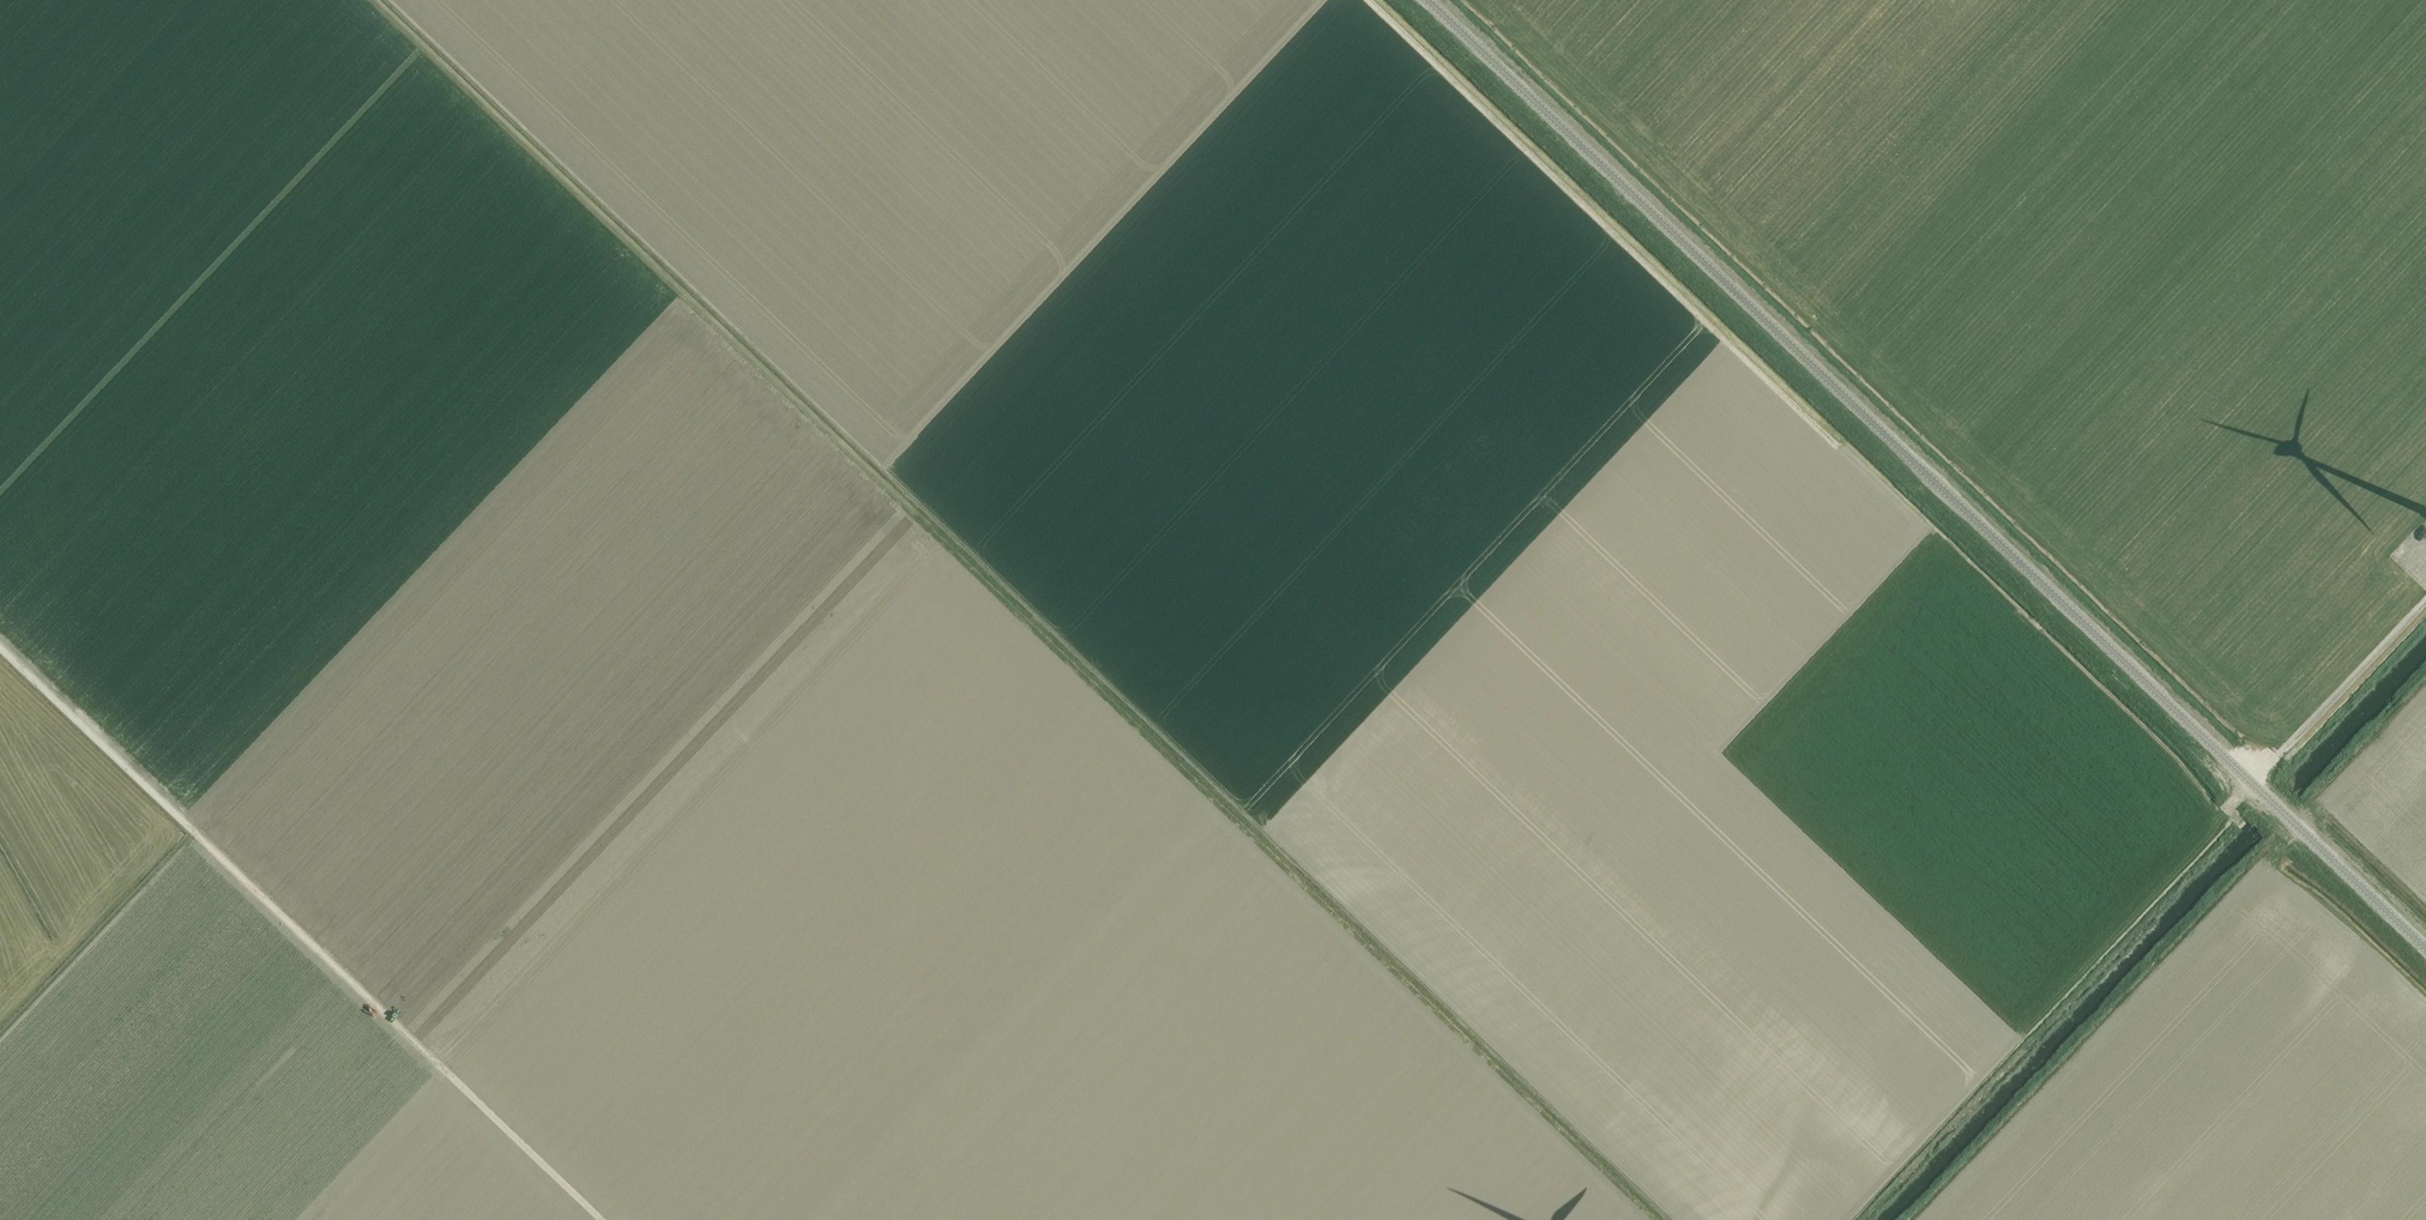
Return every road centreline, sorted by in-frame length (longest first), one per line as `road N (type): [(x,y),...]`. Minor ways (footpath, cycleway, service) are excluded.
road 1 (unclassified): [(2425,948),(1436,0)]
road 2 (track): [(1366,0),(1837,445)]

